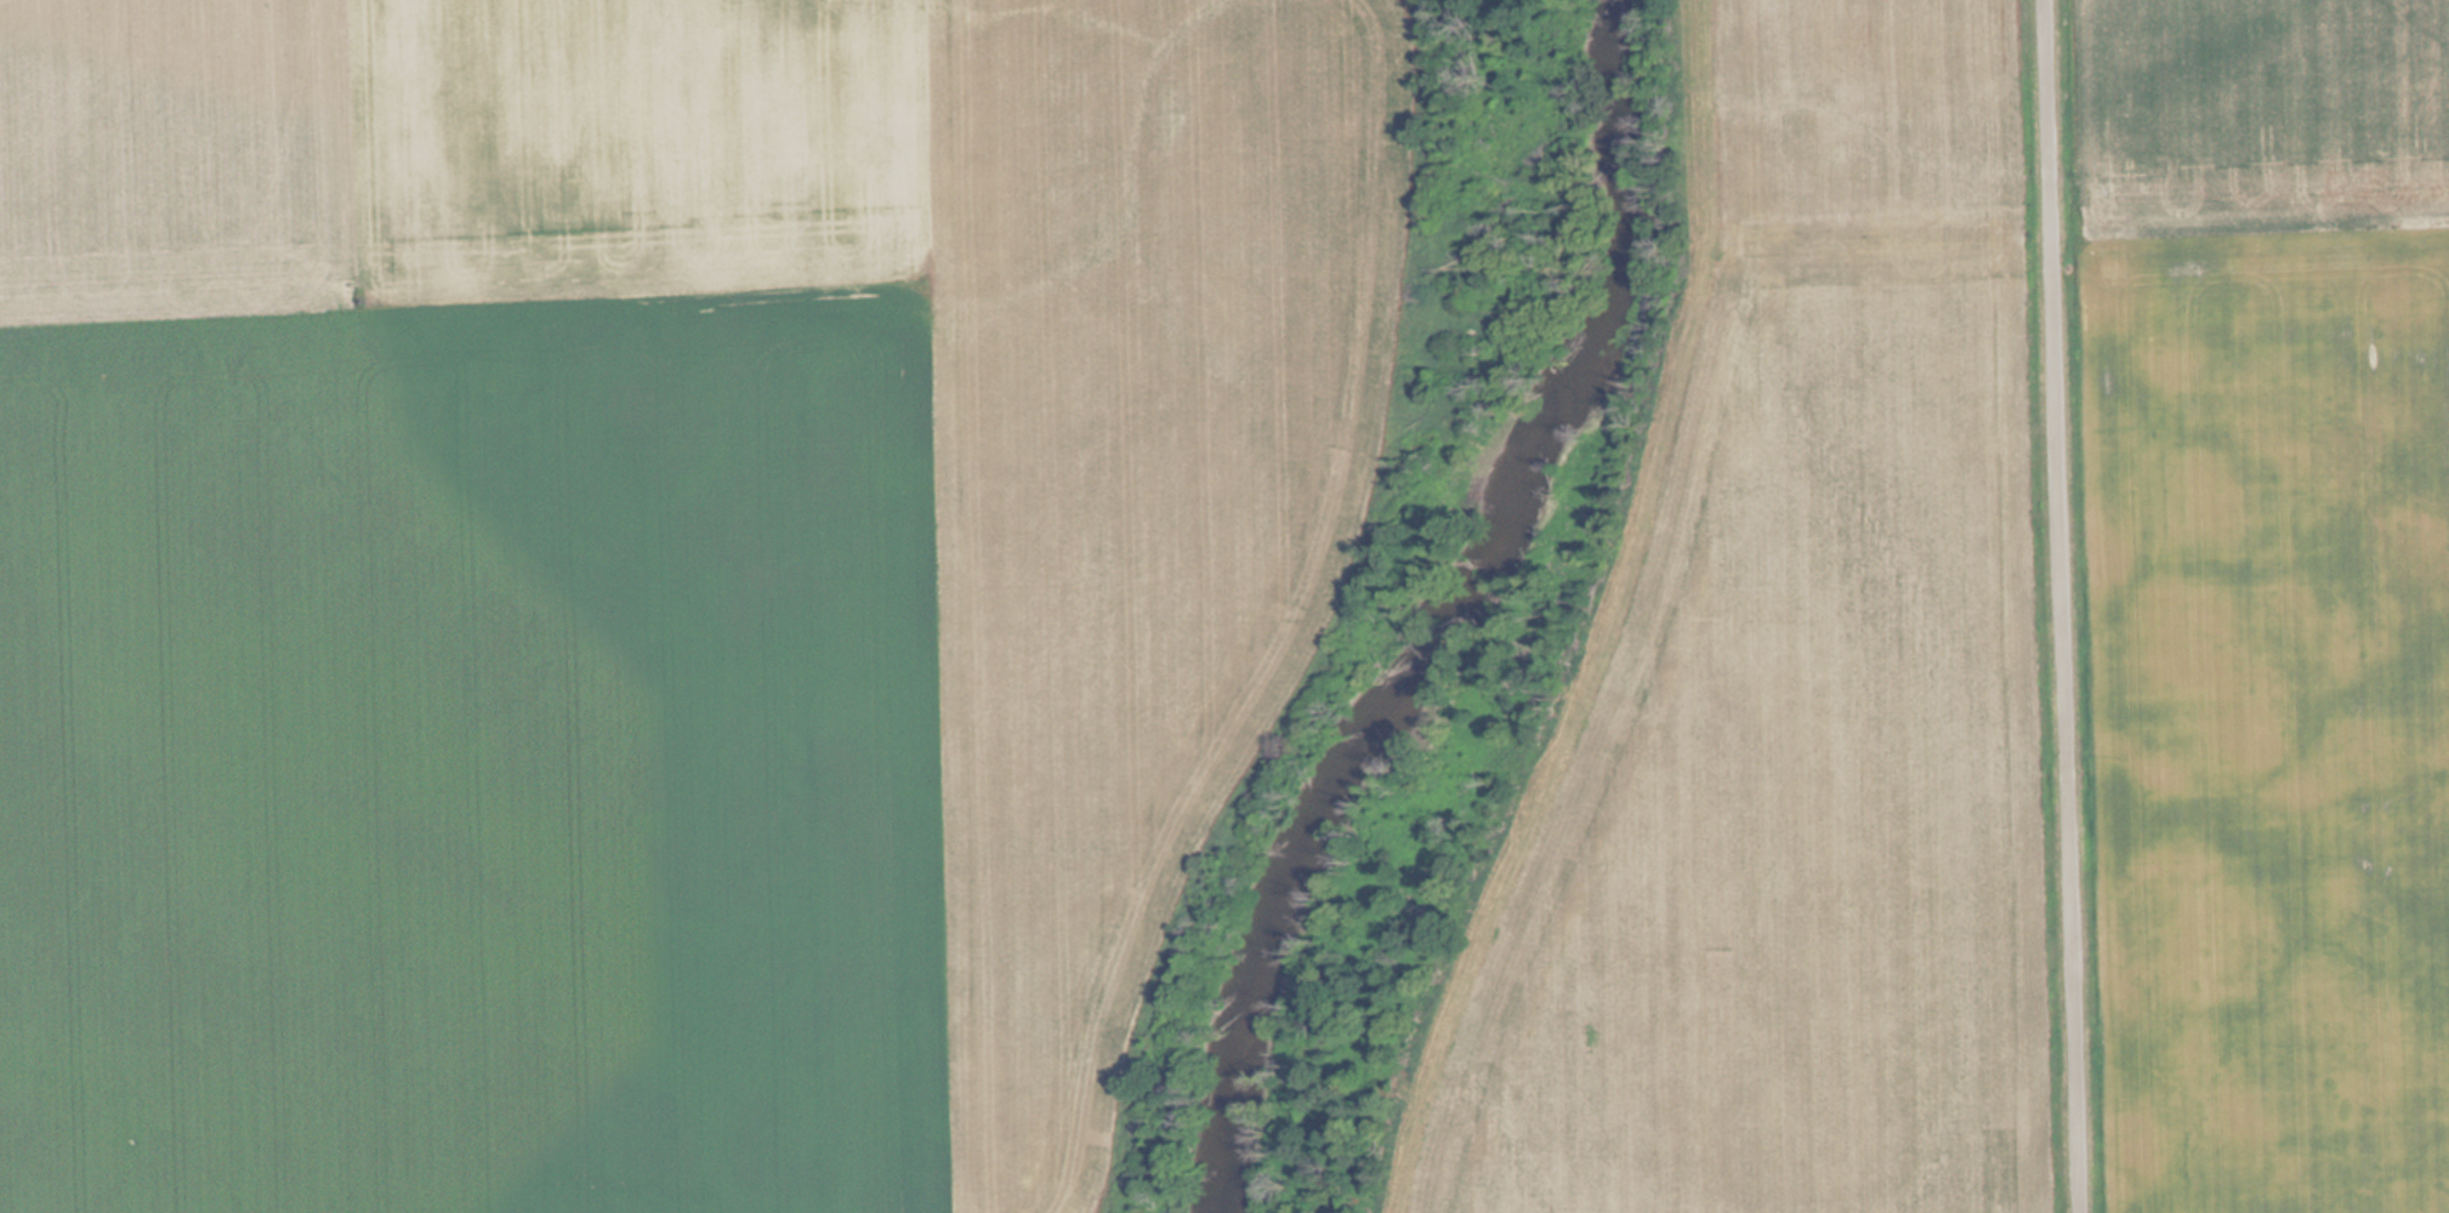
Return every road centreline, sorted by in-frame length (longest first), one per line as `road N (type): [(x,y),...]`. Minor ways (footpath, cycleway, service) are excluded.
road 1 (residential): [(2093,1212),(2062,0)]

